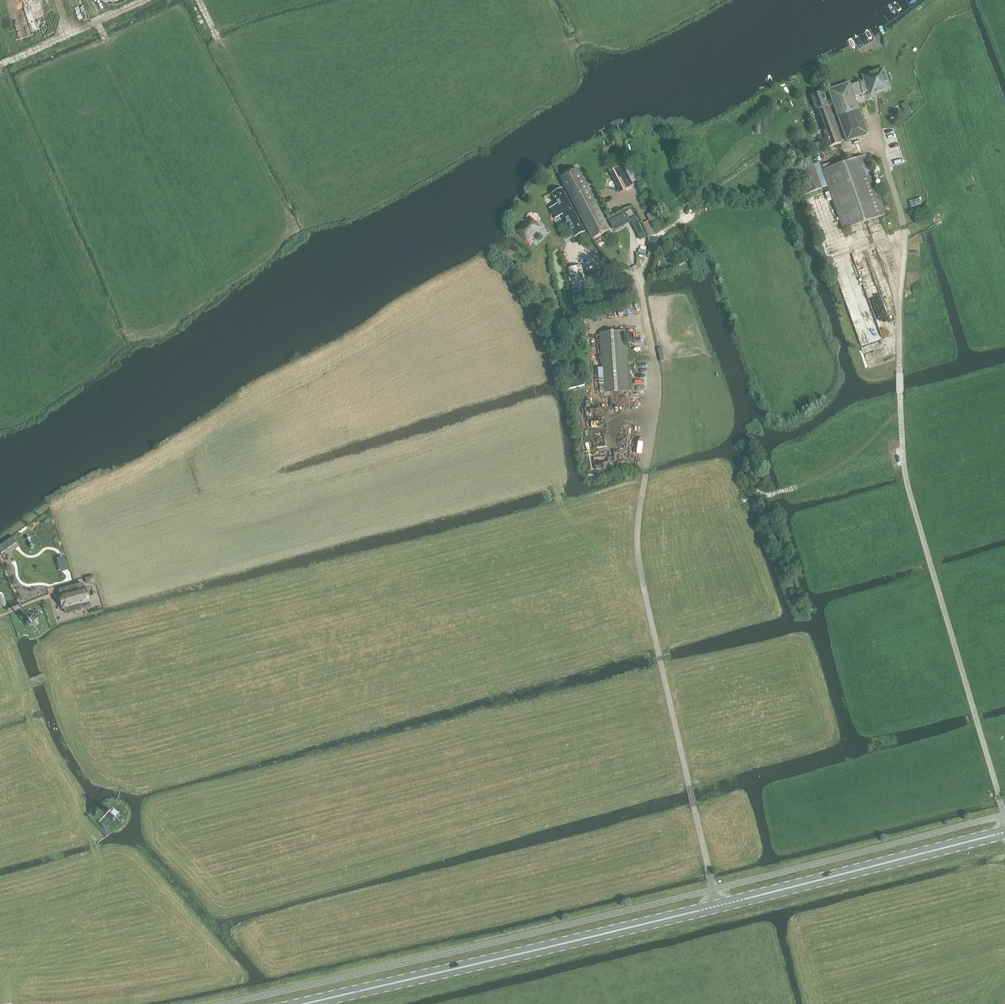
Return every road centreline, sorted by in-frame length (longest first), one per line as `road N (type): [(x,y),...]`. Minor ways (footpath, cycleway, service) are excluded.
road 1 (secondary): [(718,906),(304,1003)]
road 2 (secondary): [(718,906),(1004,832)]
road 3 (track): [(0,618),(97,853)]
road 4 (track): [(902,407),(839,463),(765,496)]
road 5 (track): [(906,235),(944,220),(1004,146)]
road 6 (track): [(642,503),(739,505),(765,496)]

